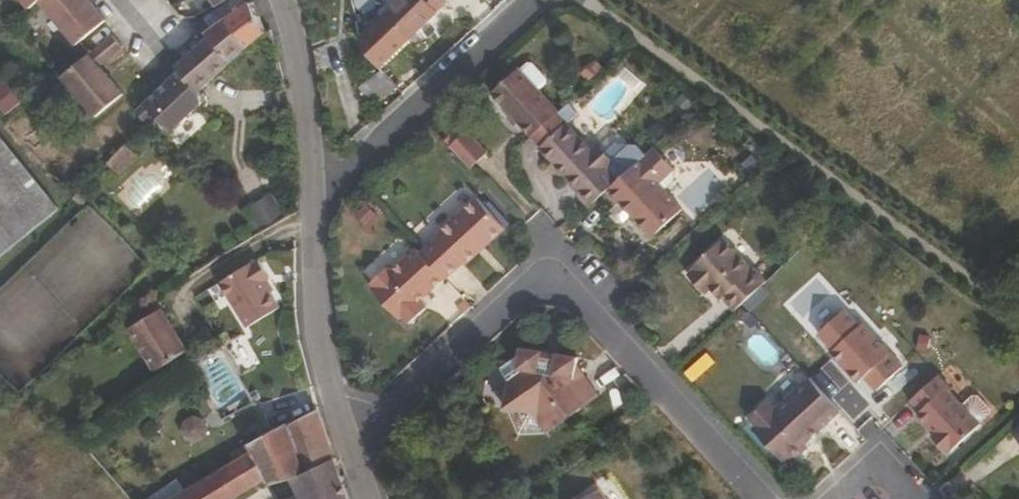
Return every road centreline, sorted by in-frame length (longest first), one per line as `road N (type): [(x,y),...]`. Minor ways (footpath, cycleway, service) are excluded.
road 1 (residential): [(350,436),(530,288),(558,284),(770,498)]
road 2 (residential): [(541,0),(344,175),(313,190)]
road 3 (unclassified): [(313,190),(321,342),(350,436)]
road 4 (unclassified): [(283,0),(303,78),(313,190)]

